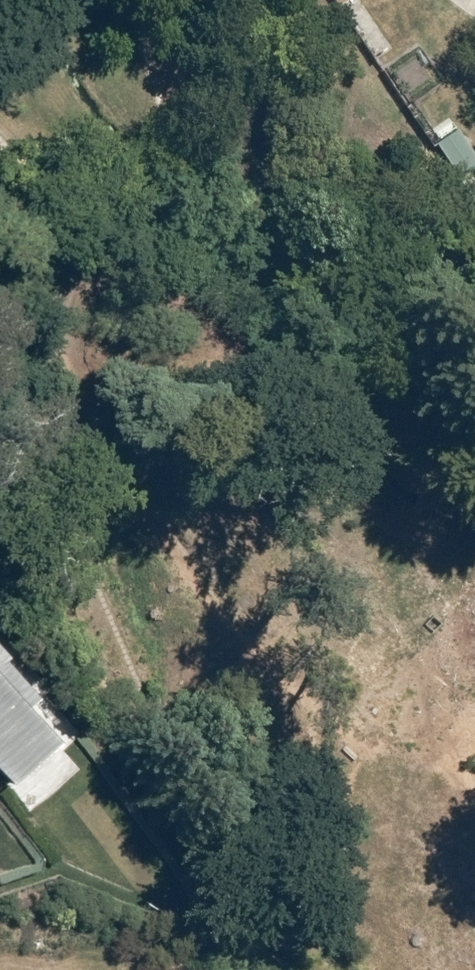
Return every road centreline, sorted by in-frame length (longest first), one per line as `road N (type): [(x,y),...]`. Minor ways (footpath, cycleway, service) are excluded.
road 1 (track): [(228,891),(79,624),(46,547),(46,402),(34,283),(0,208)]
road 2 (track): [(153,0),(250,184),(442,400),(474,606)]
road 3 (track): [(474,738),(374,714),(179,529),(100,344),(78,310),(34,283)]

